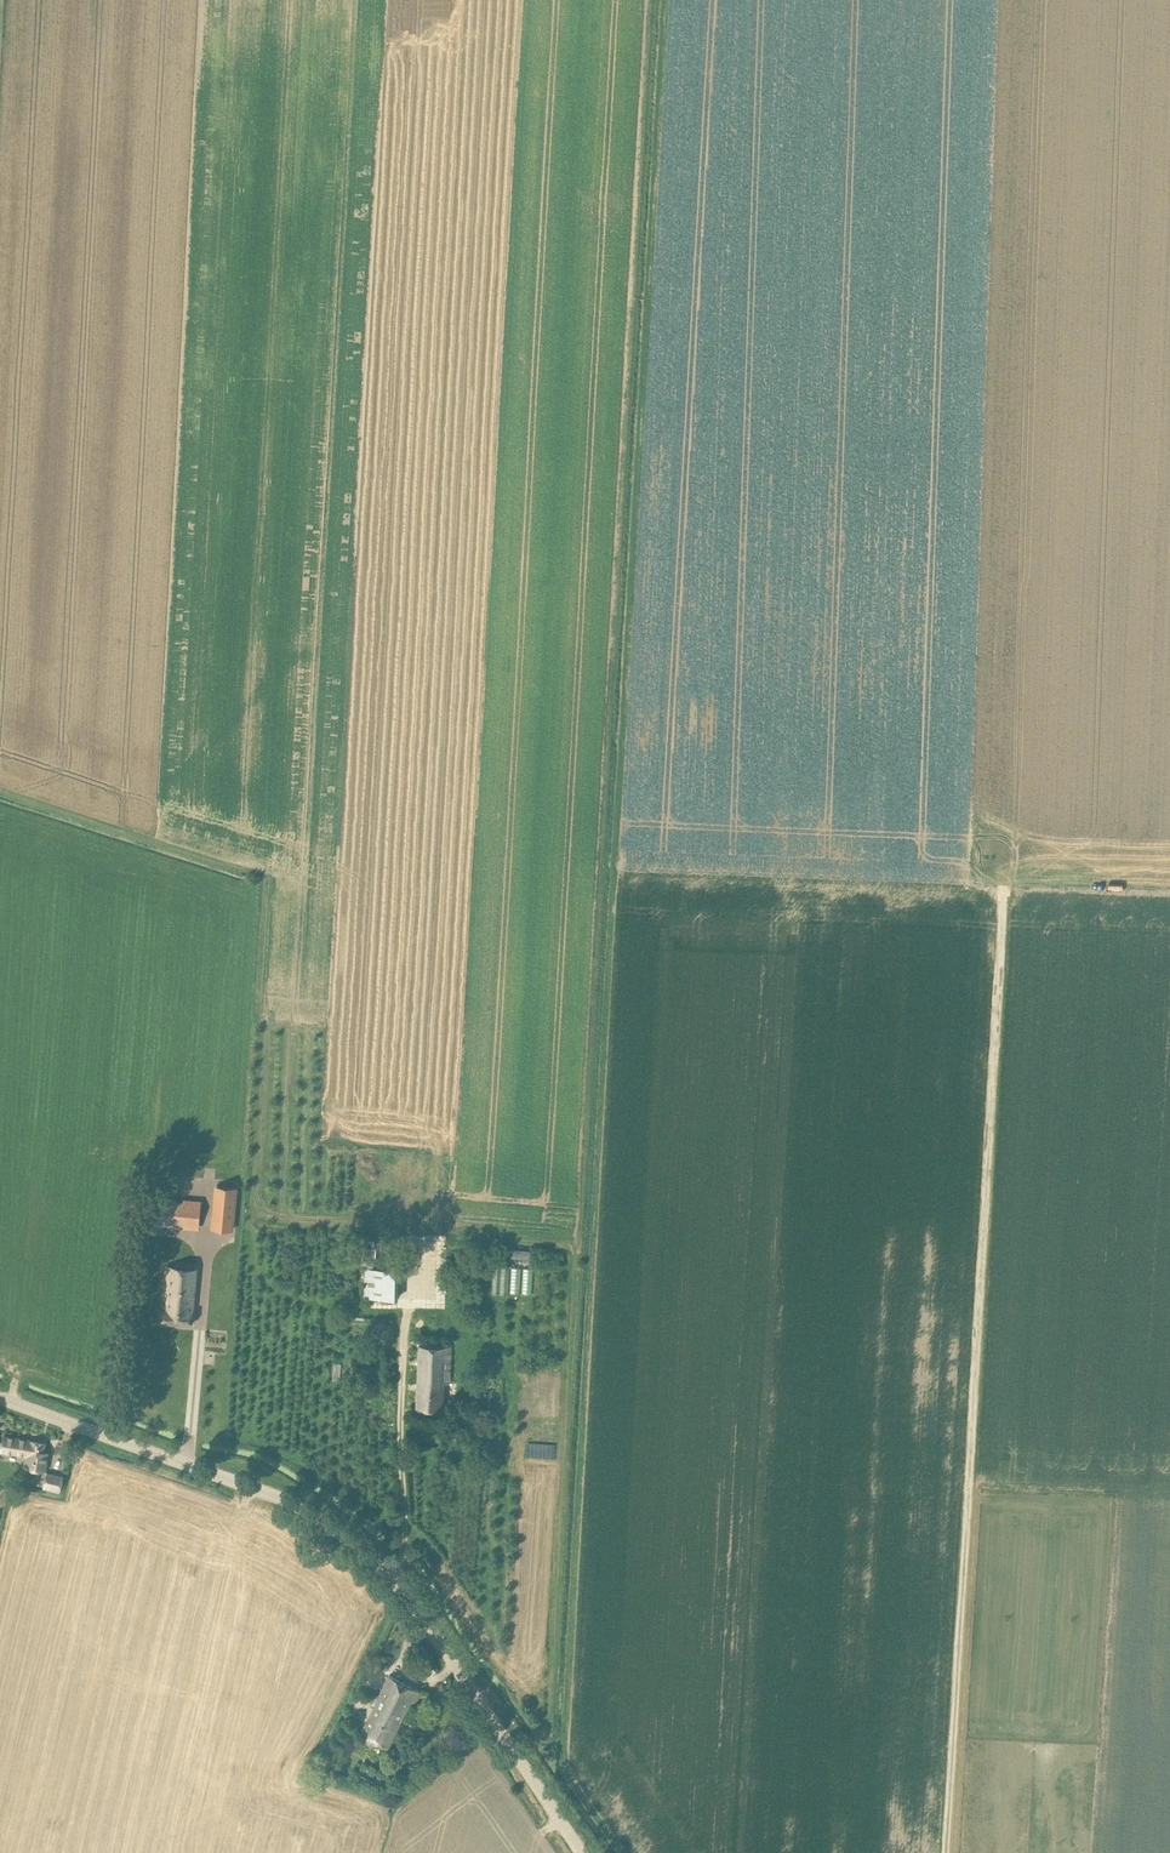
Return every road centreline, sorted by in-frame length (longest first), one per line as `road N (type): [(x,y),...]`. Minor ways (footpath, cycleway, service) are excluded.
road 1 (tertiary): [(579,1852),(436,1630),(361,1546),(326,1519),(255,1489),(0,1397)]

